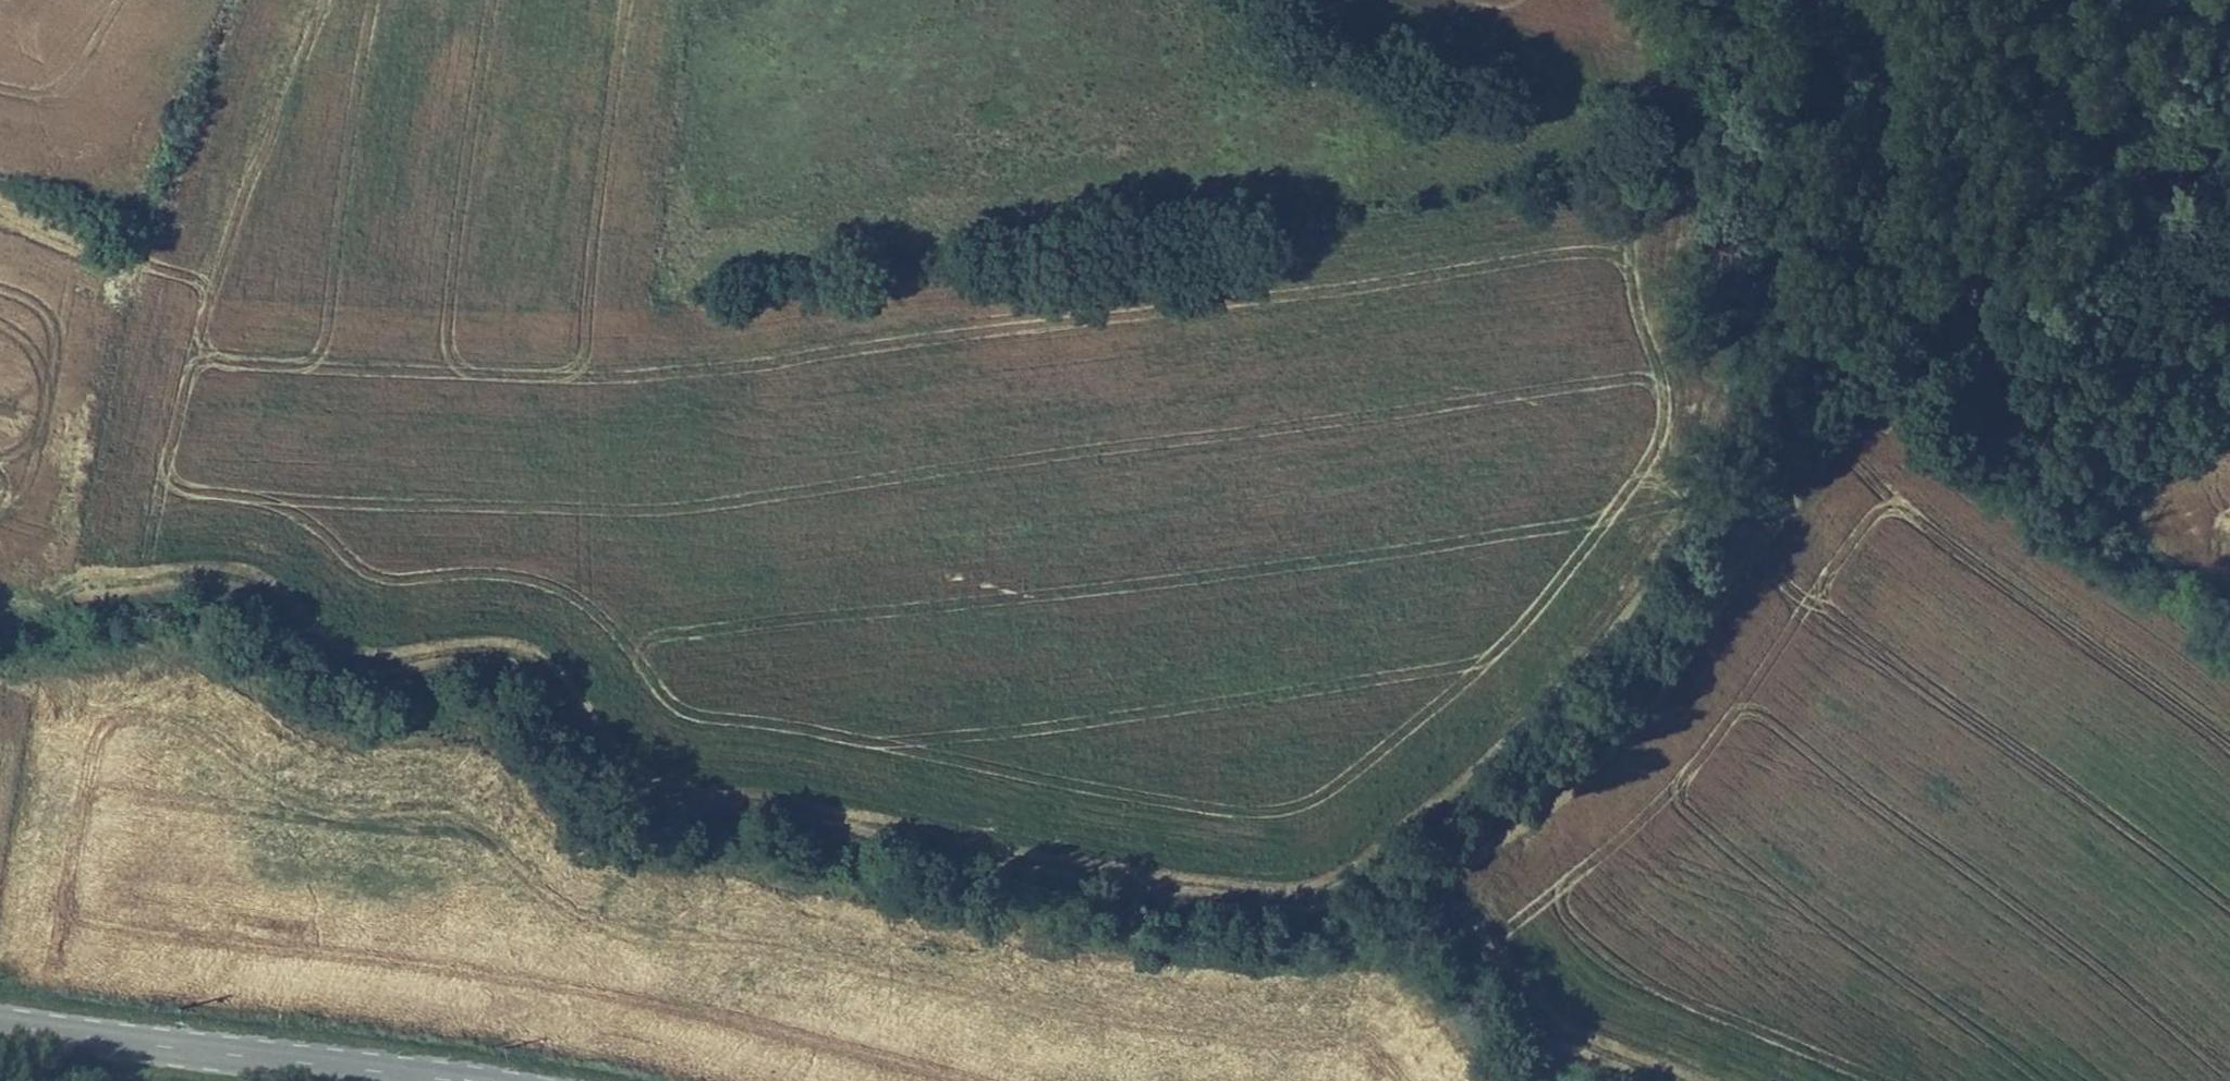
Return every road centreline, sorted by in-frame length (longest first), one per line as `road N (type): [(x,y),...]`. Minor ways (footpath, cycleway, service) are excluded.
road 1 (track): [(1975,0),(2017,122),(2015,454),(2229,649)]
road 2 (tertiary): [(430,1080),(0,1028)]

